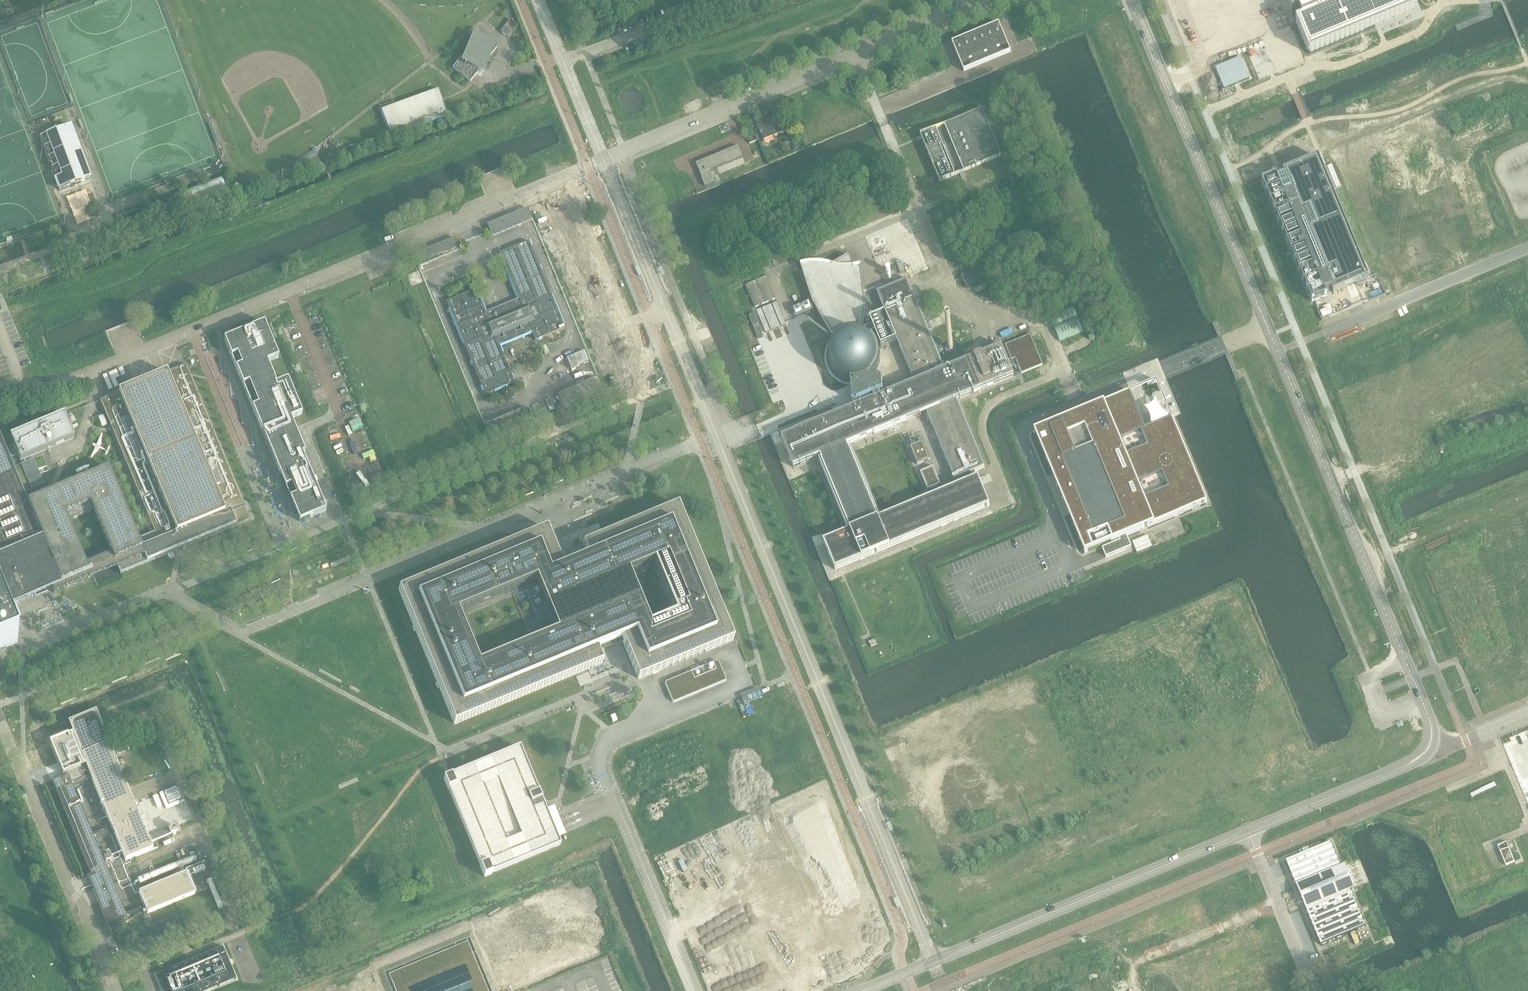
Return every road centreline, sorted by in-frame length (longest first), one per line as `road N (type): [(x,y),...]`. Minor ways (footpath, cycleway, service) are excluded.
road 1 (tertiary): [(1432,747),(1432,723),(1136,0)]
road 2 (tertiary): [(1115,0),(1411,731)]
road 3 (unclassified): [(625,153),(181,337)]
road 4 (tertiary): [(1247,829),(862,990)]
road 5 (unclassified): [(692,990),(600,767),(614,739),(746,686)]
road 6 (unclassified): [(625,153),(988,0)]
road 7 (unclassified): [(117,990),(0,720)]
road 8 (unclassified): [(1325,332),(1527,248)]
road 9 (unclassified): [(732,0),(562,59)]
road 10 (unclassified): [(1247,829),(1313,990)]

